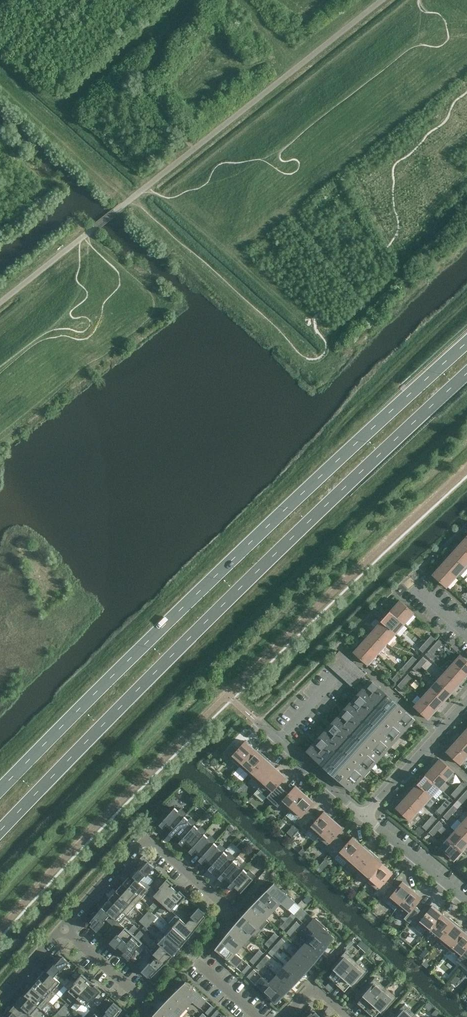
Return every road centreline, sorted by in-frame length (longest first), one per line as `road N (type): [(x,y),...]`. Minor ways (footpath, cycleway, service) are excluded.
road 1 (trunk): [(0,832),(466,375)]
road 2 (trunk): [(466,344),(187,602),(0,789)]
road 3 (residential): [(65,929),(143,843),(221,905)]
road 4 (residential): [(366,814),(466,703)]
road 5 (residential): [(366,814),(260,723)]
road 6 (residential): [(466,901),(366,814)]

